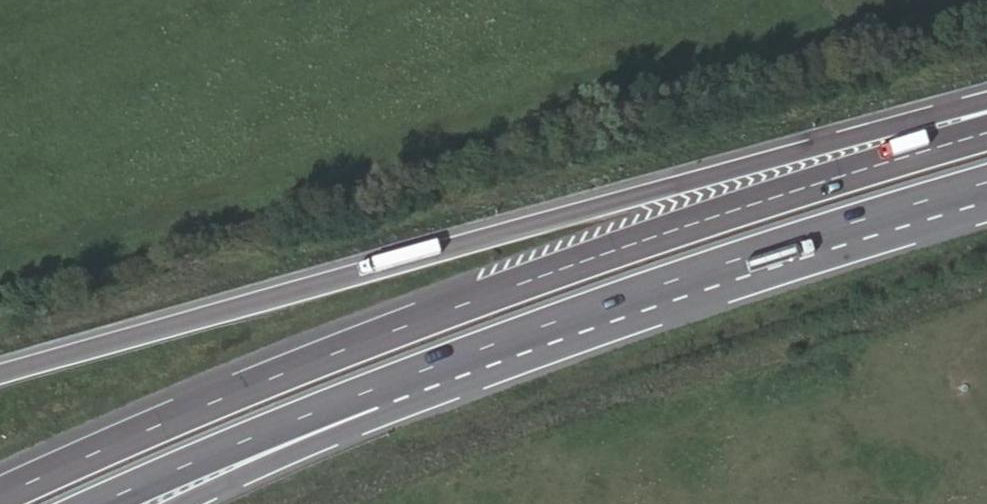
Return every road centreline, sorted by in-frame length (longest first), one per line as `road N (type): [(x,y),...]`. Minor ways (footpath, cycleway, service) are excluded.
road 1 (motorway): [(986,124),(558,264),(178,410),(0,495)]
road 2 (motorway): [(986,116),(831,145),(0,370)]
road 3 (motorway): [(372,394),(986,188)]
road 4 (motorway): [(108,503),(372,394)]
road 5 (motorway): [(184,503),(372,394)]

